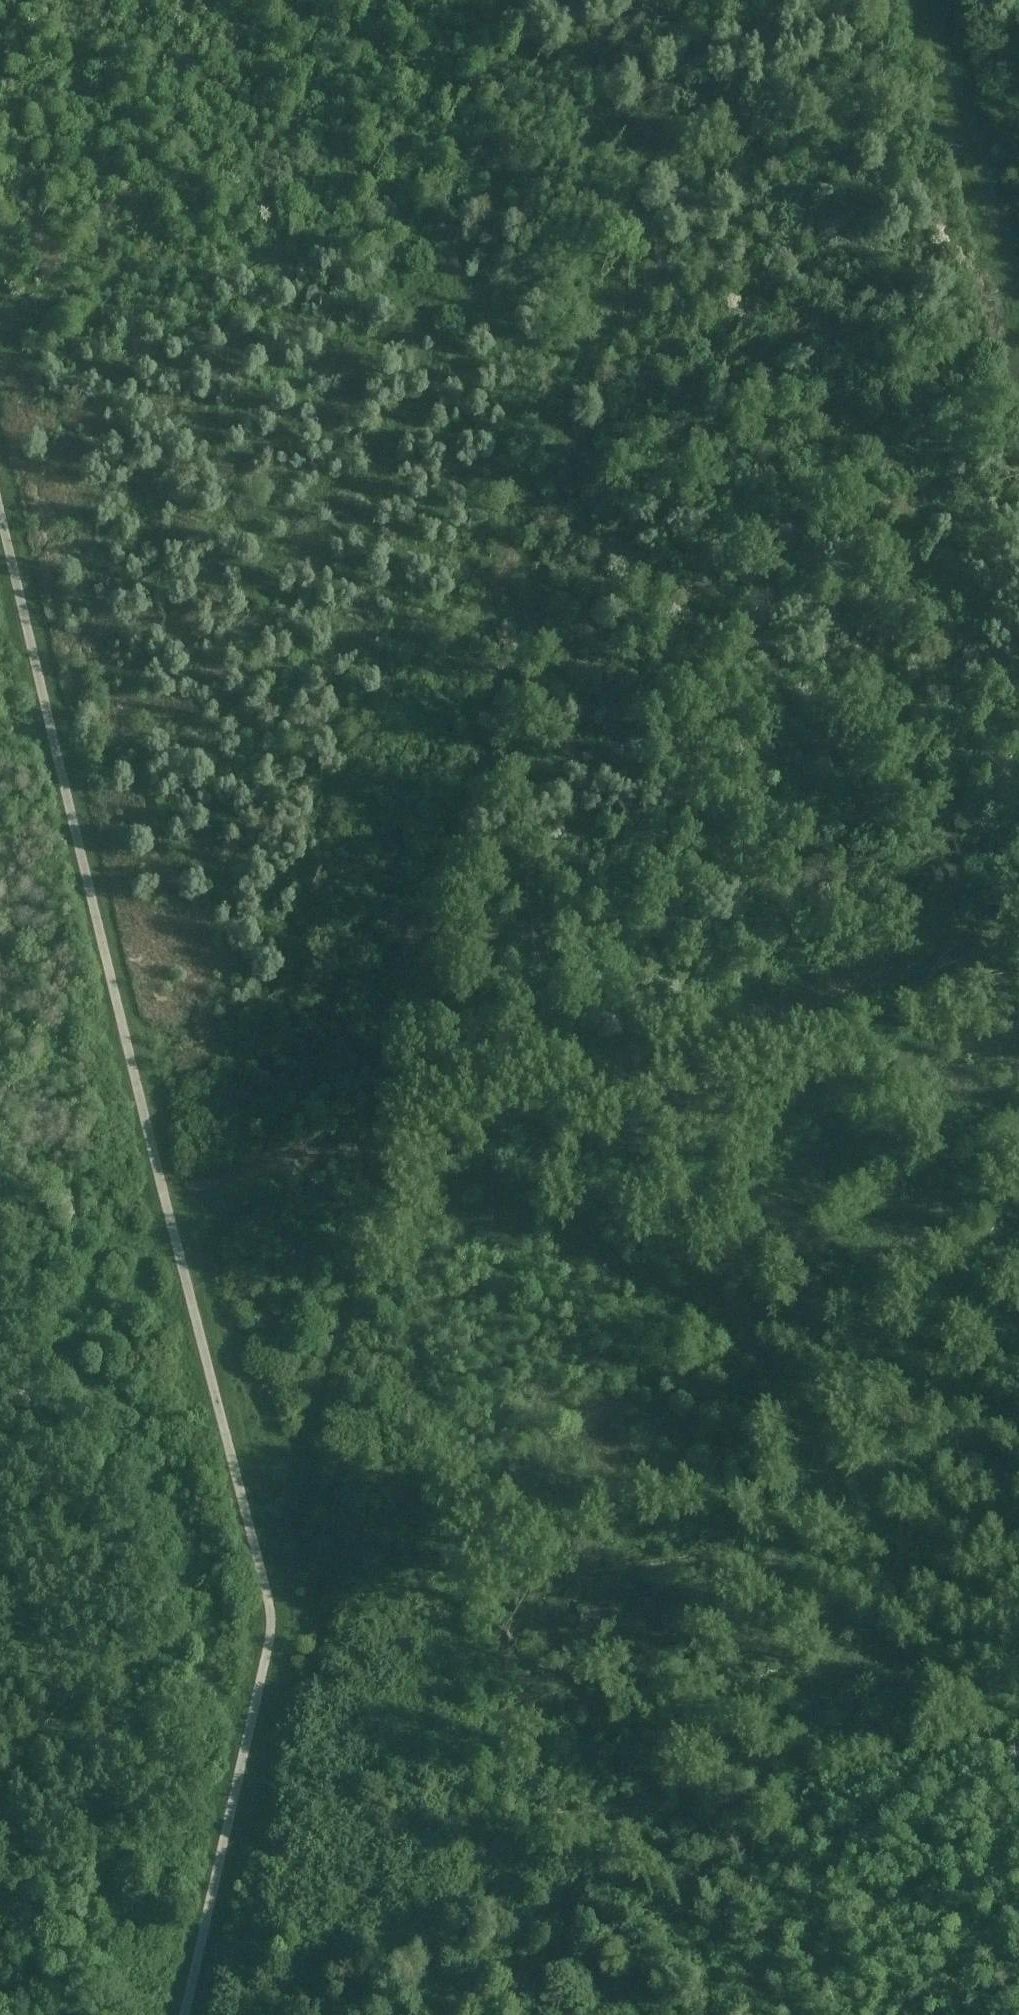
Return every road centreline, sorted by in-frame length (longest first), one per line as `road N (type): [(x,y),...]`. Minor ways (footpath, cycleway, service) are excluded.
road 1 (track): [(930,0),(1018,285)]

